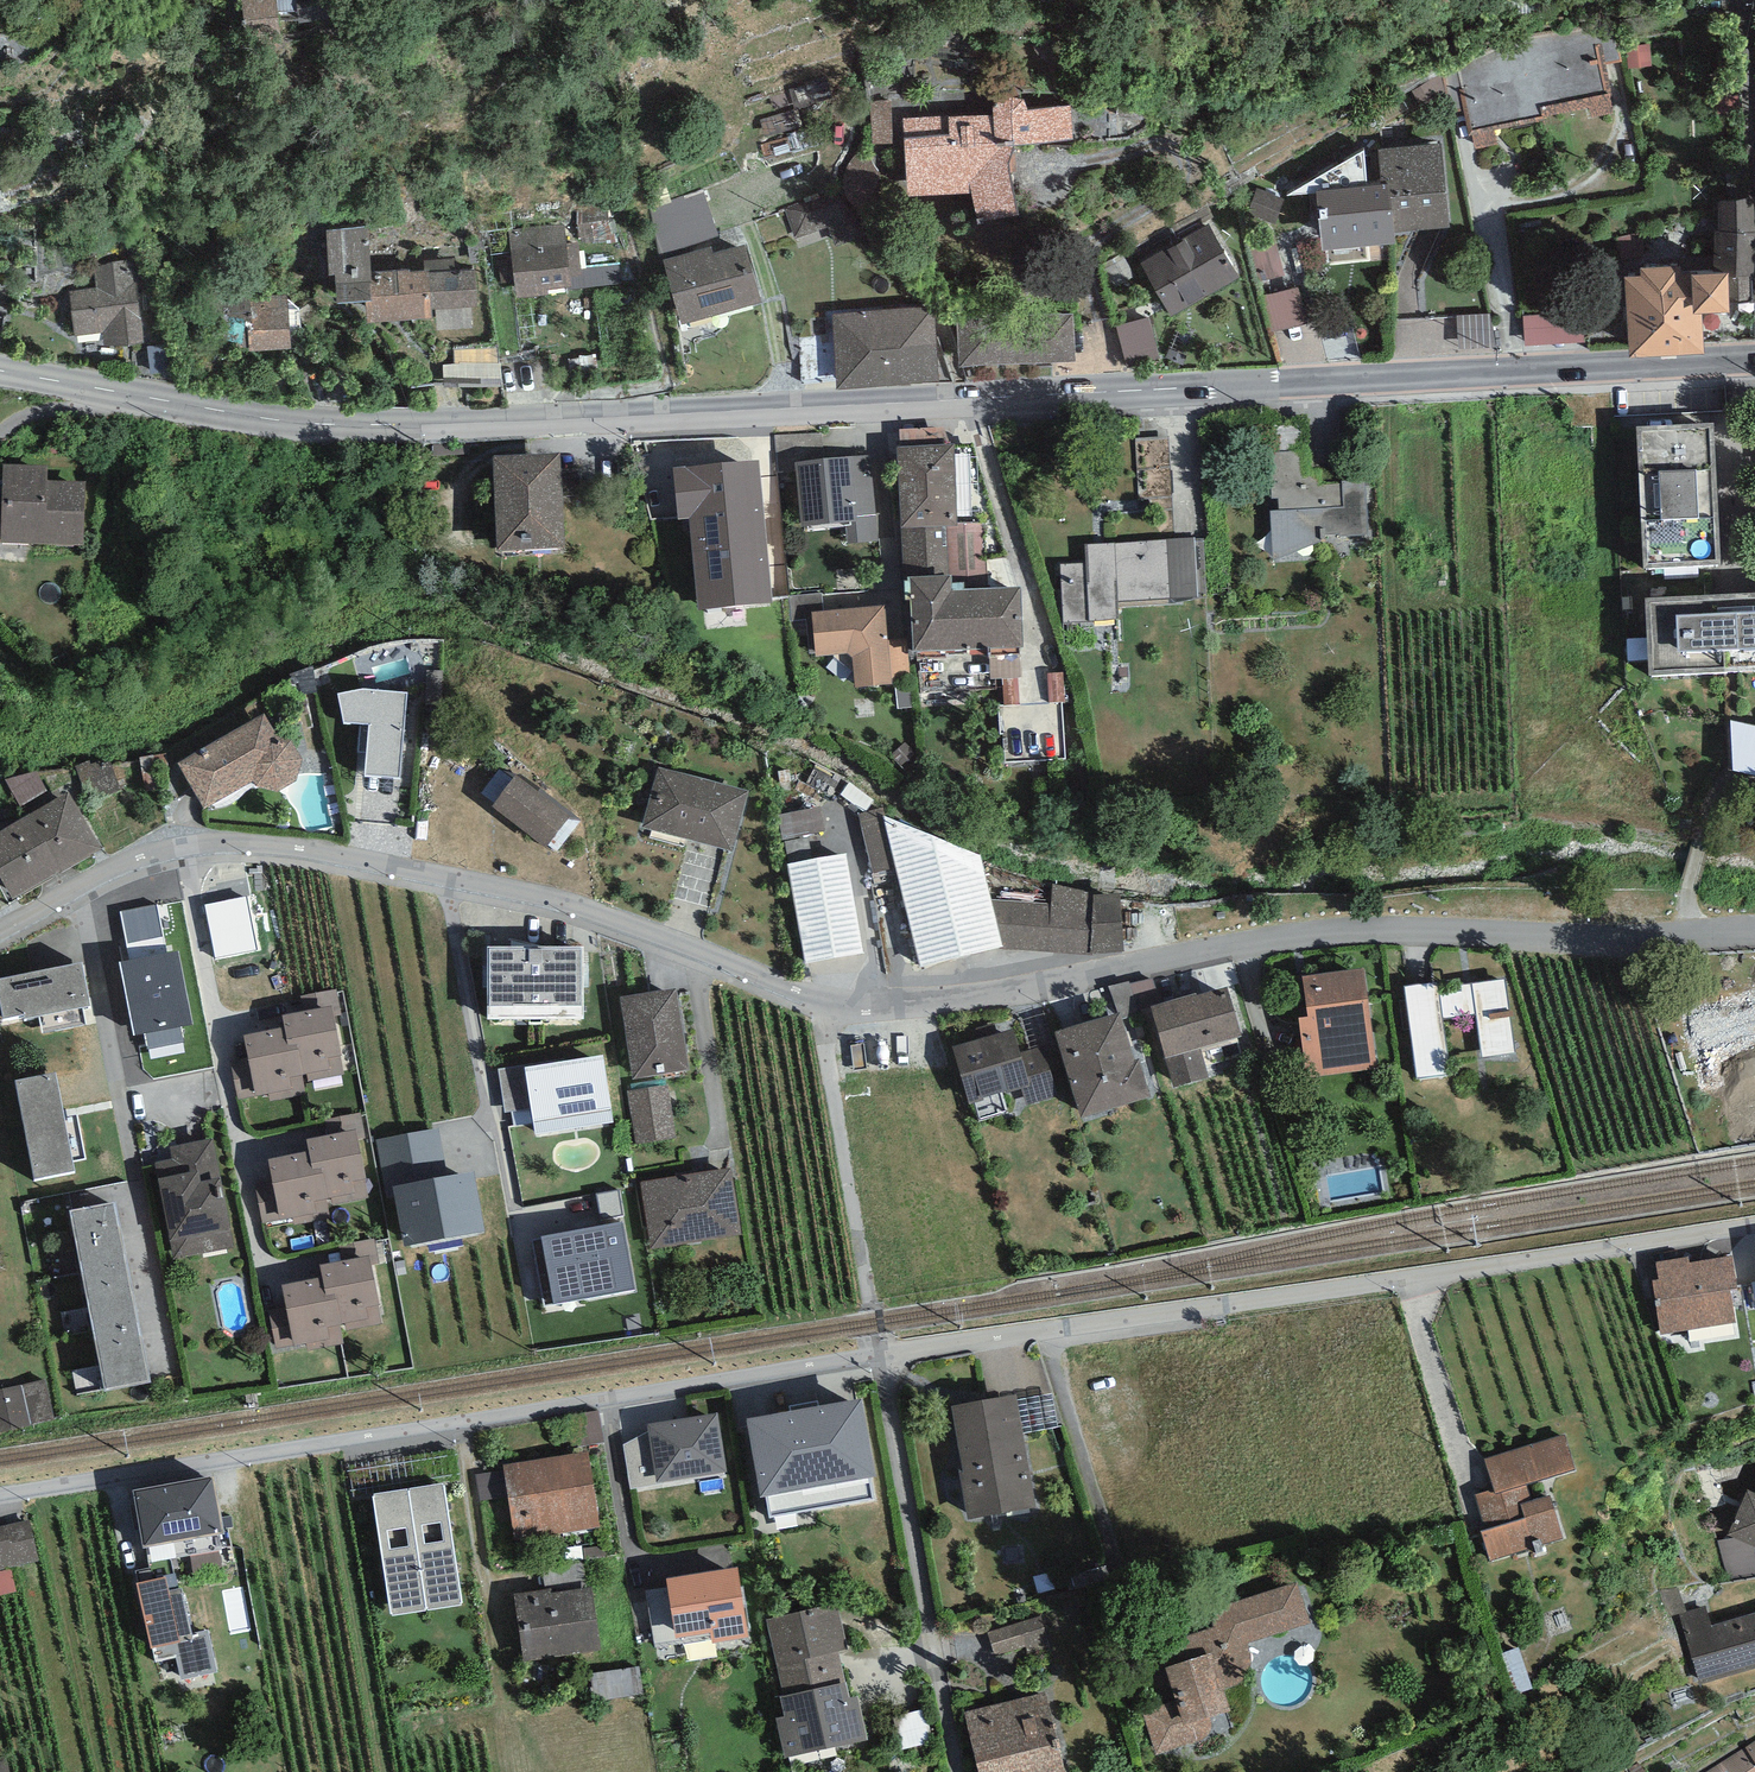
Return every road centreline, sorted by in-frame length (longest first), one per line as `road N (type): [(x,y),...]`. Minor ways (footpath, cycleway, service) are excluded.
road 1 (residential): [(1754,932),(1628,944),(1391,936),(1250,946),(842,1011),(580,911),(484,887),(217,847),(134,865),(0,932)]
road 2 (secondary): [(411,426),(1754,357)]
road 3 (residential): [(0,1496),(884,1355)]
road 4 (residential): [(1754,1222),(884,1355)]
road 5 (residential): [(884,1355),(955,1771)]
road 6 (secondary): [(411,426),(302,424),(0,371)]
road 7 (track): [(842,1011),(834,1088),(884,1355)]

